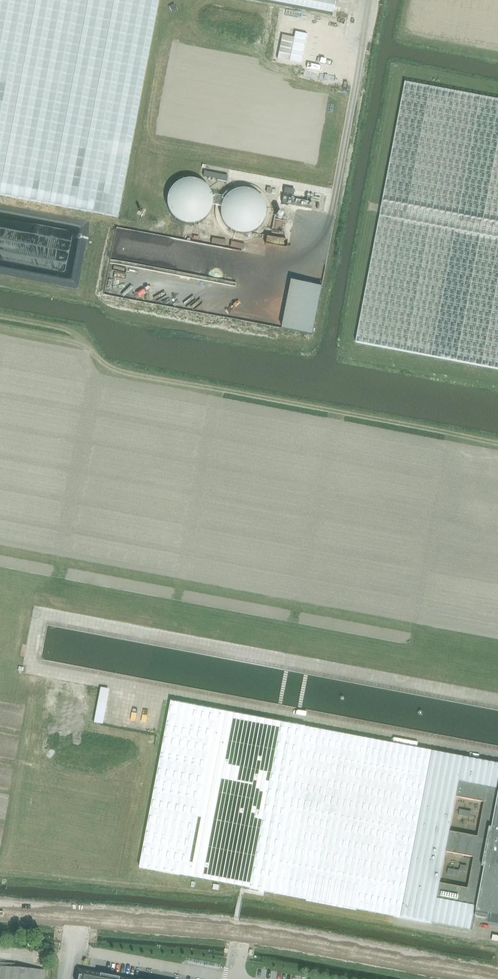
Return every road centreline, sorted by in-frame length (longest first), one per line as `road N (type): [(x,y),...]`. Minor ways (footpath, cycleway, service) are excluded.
road 1 (tertiary): [(475,978),(223,934),(0,916)]

